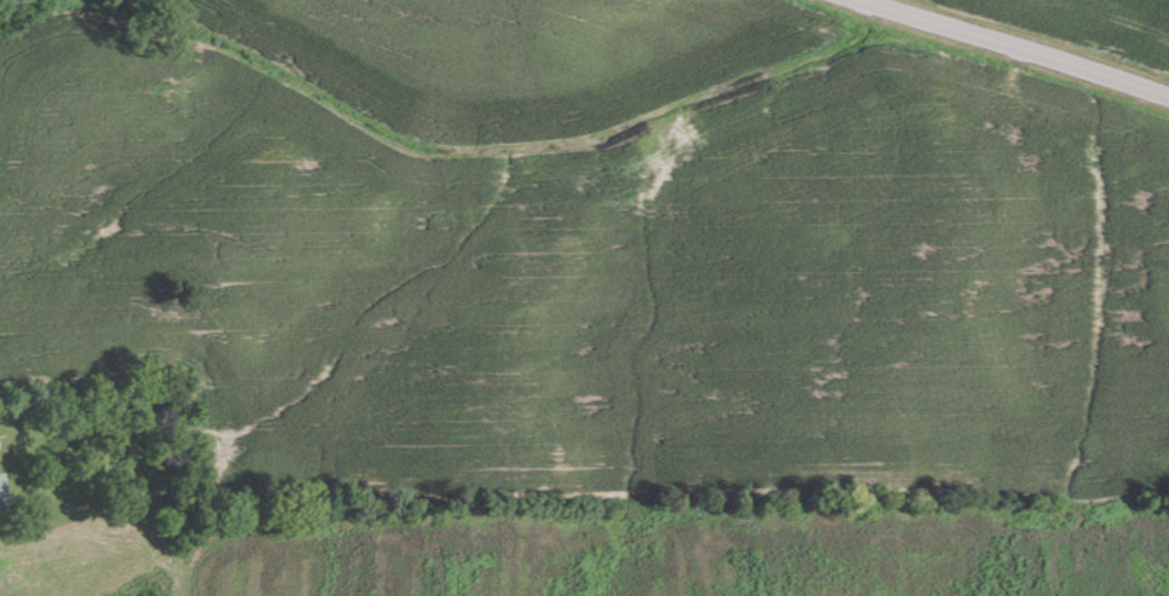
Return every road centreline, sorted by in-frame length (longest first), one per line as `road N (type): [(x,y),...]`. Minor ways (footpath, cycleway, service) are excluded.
road 1 (tertiary): [(1168,98),(858,0)]

